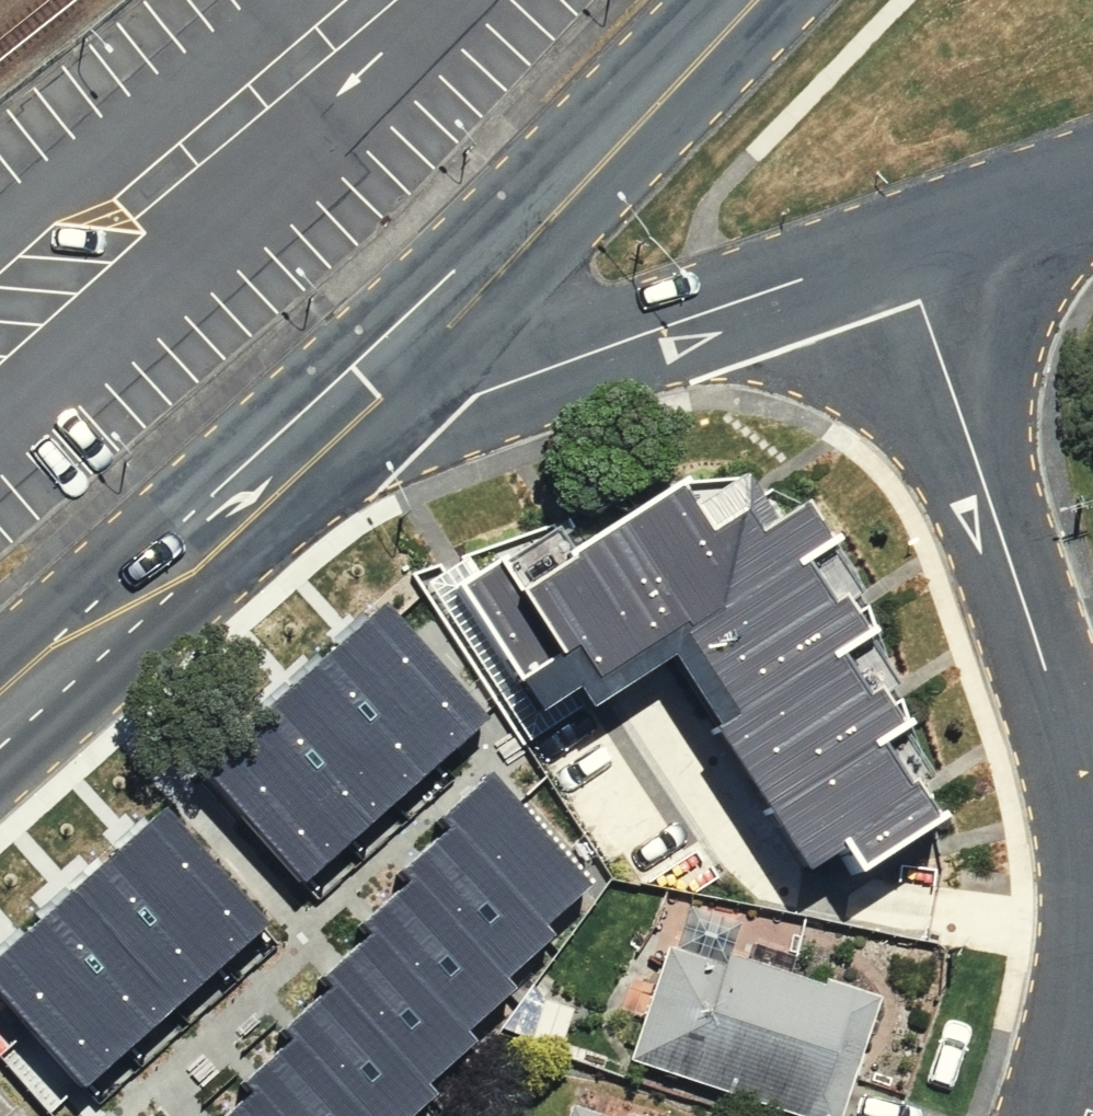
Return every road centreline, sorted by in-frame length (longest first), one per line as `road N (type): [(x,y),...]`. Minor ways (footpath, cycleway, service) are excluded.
road 1 (residential): [(1047,1115),(1089,898),(1062,724),(900,247)]
road 2 (secondary): [(404,352),(0,714)]
road 3 (residential): [(900,247),(469,397),(404,352)]
road 4 (secondary): [(747,0),(404,352)]
road 5 (residential): [(1092,178),(900,247)]

